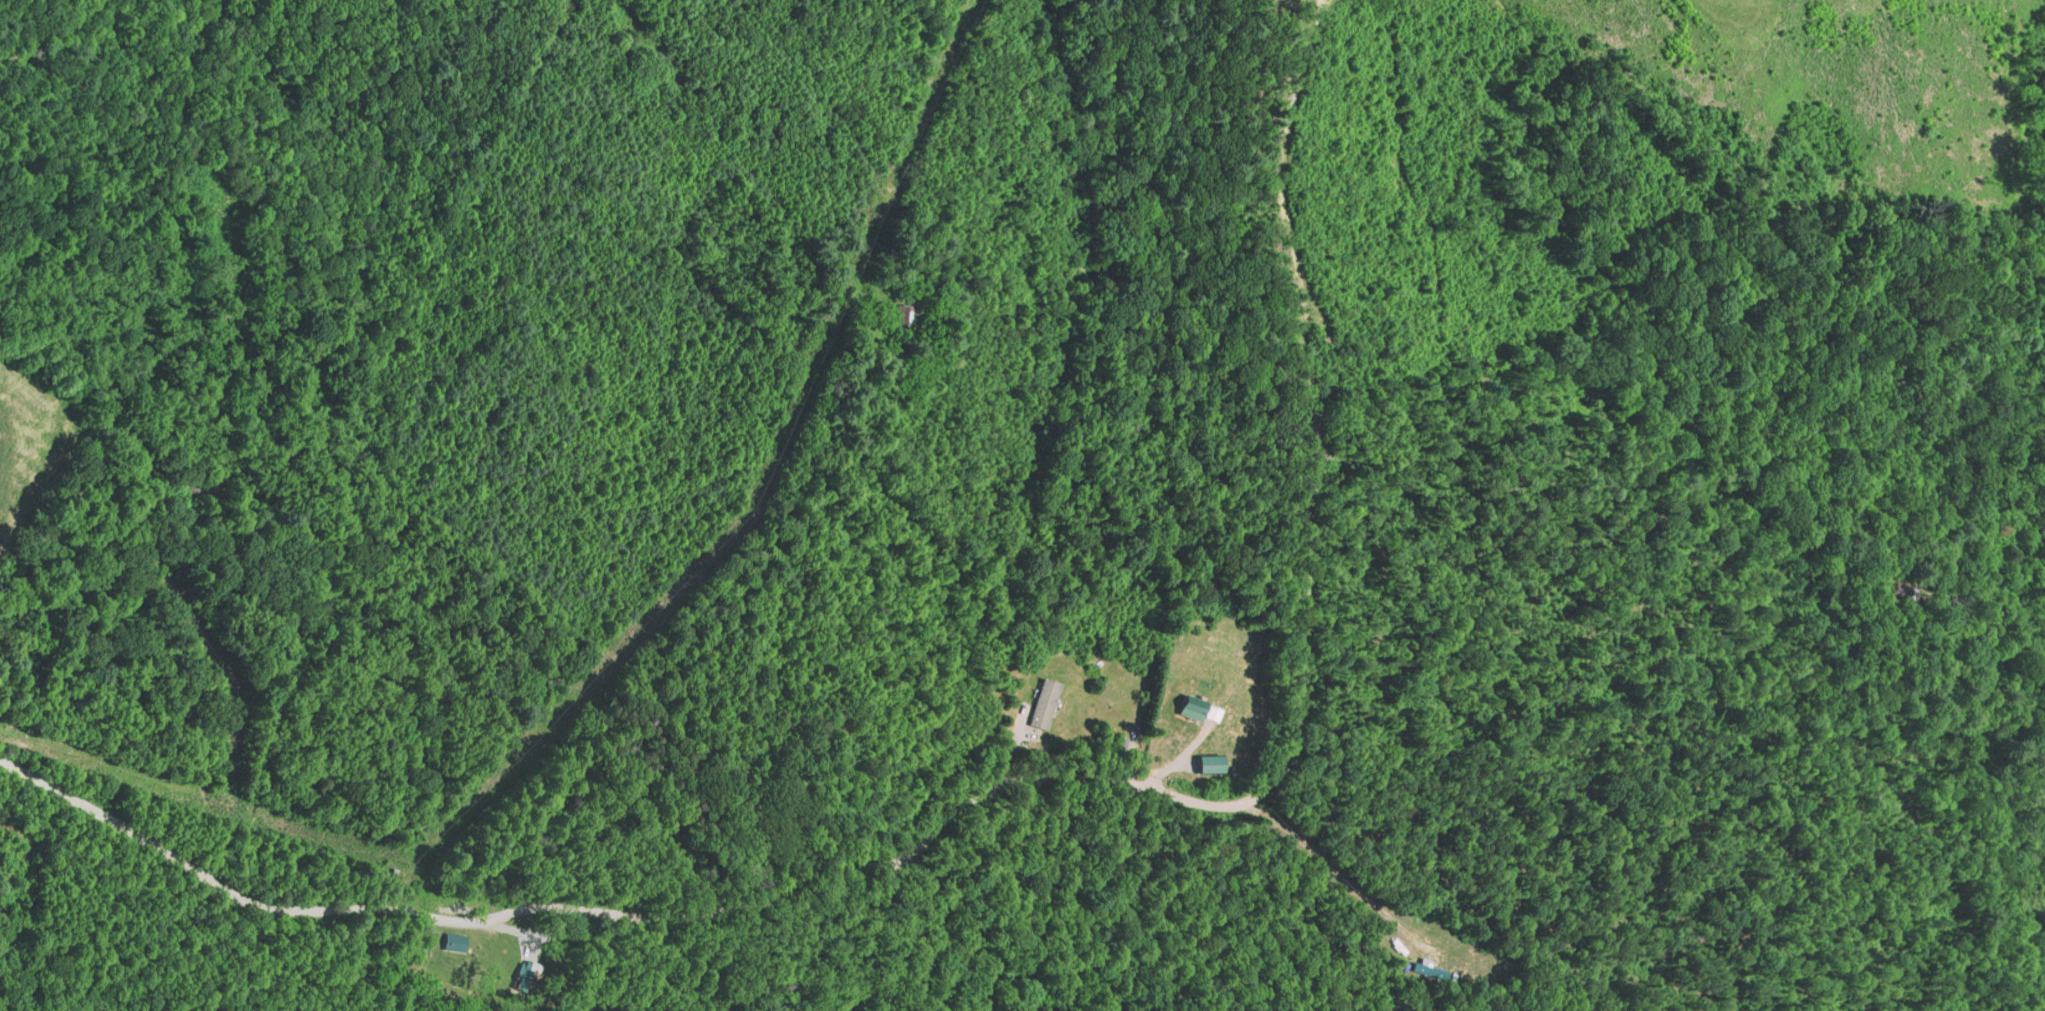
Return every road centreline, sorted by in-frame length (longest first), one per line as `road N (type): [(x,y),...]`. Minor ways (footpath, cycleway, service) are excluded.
road 1 (residential): [(0,799),(110,858),(284,921),(489,937),(805,921),(878,889),(973,799),(1036,778),(1245,804),(1276,778),(1295,728),(1294,435),(1262,393),(1194,356),(1146,292),(1125,171),(1142,0)]
road 2 (residential): [(1010,787),(1018,689),(855,435),(861,355)]

